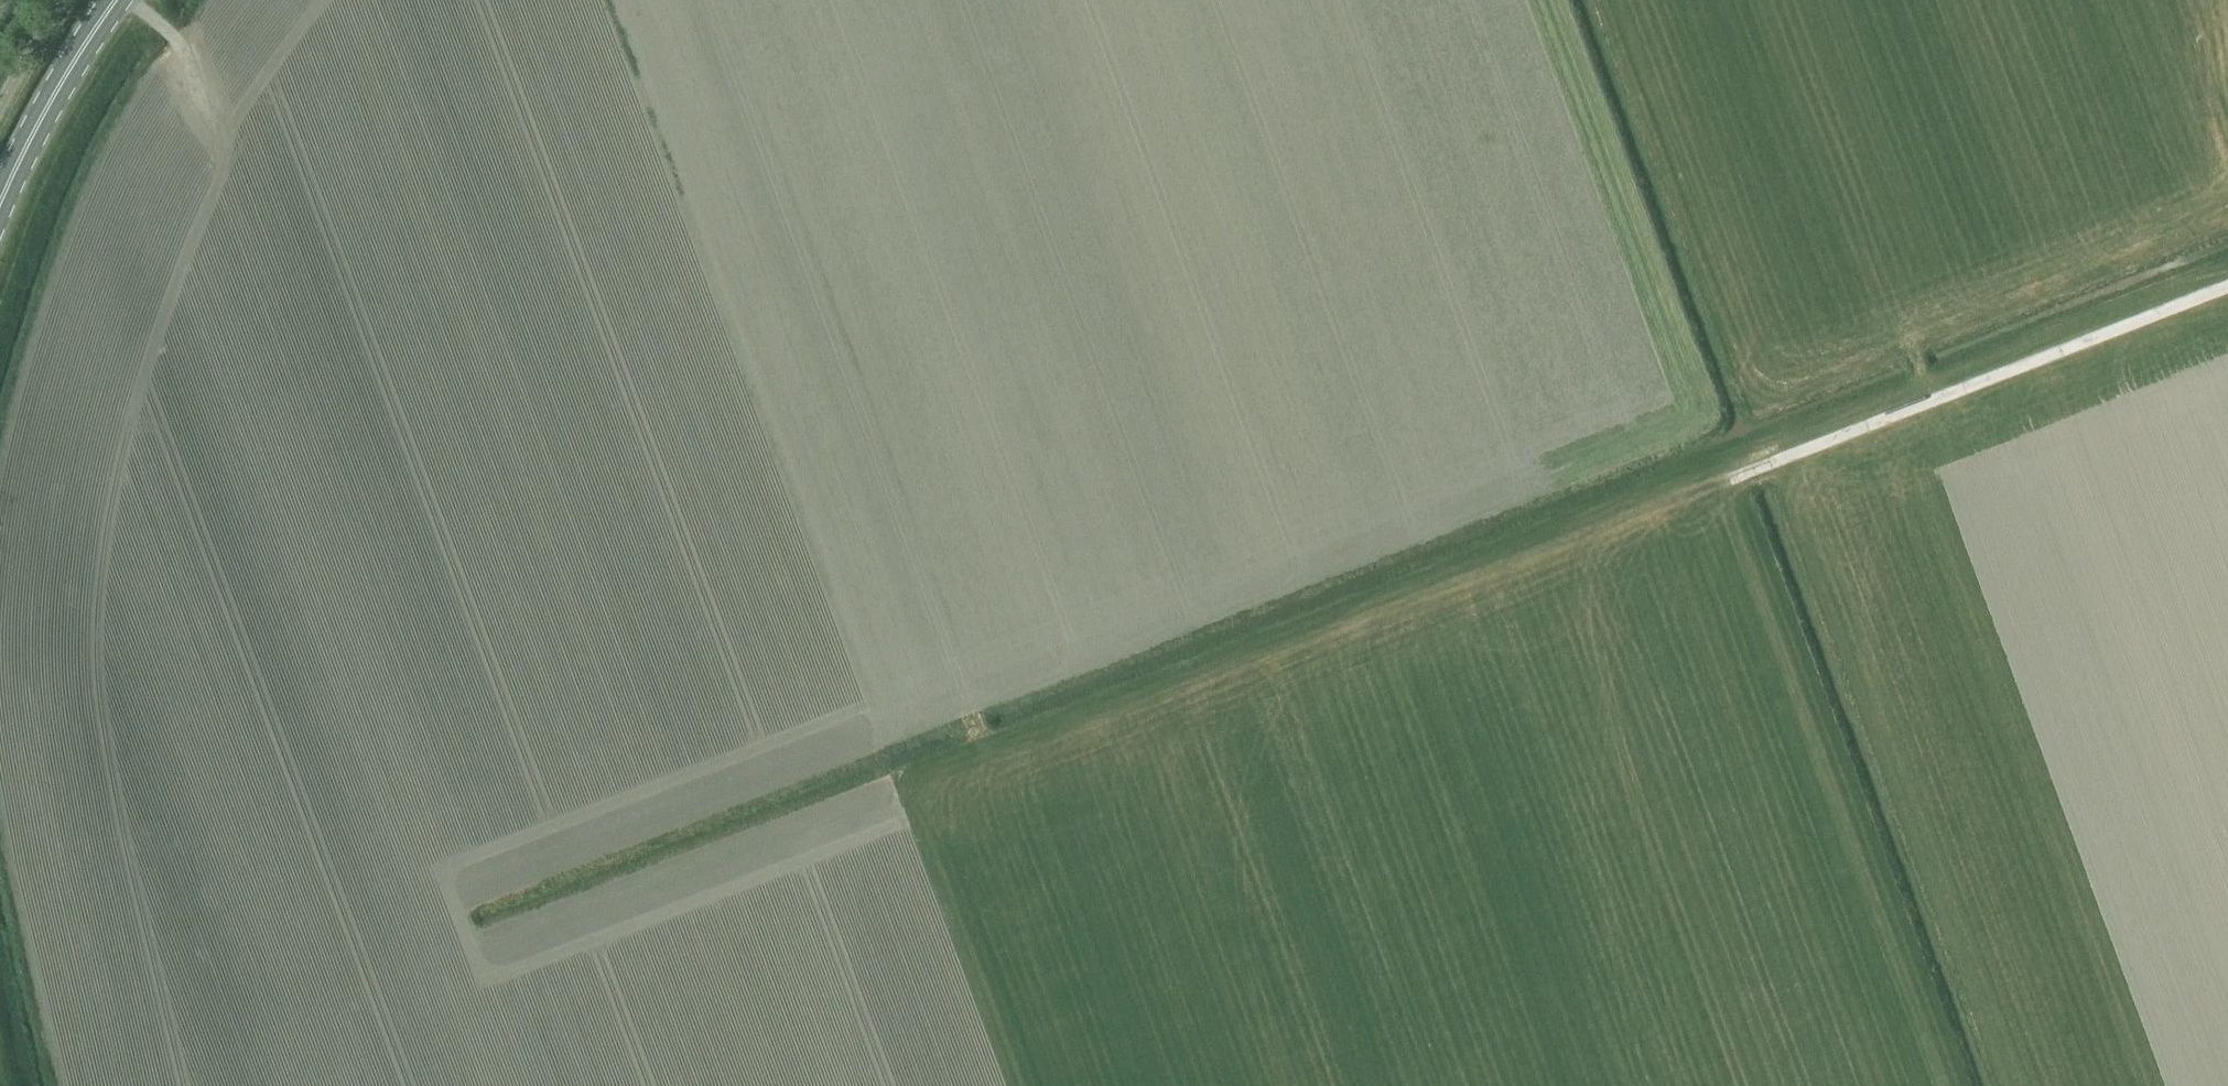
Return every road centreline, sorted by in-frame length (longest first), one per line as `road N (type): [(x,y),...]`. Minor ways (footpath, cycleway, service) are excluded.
road 1 (track): [(2227,288),(1729,479)]
road 2 (primary): [(0,201),(45,107),(114,0)]

